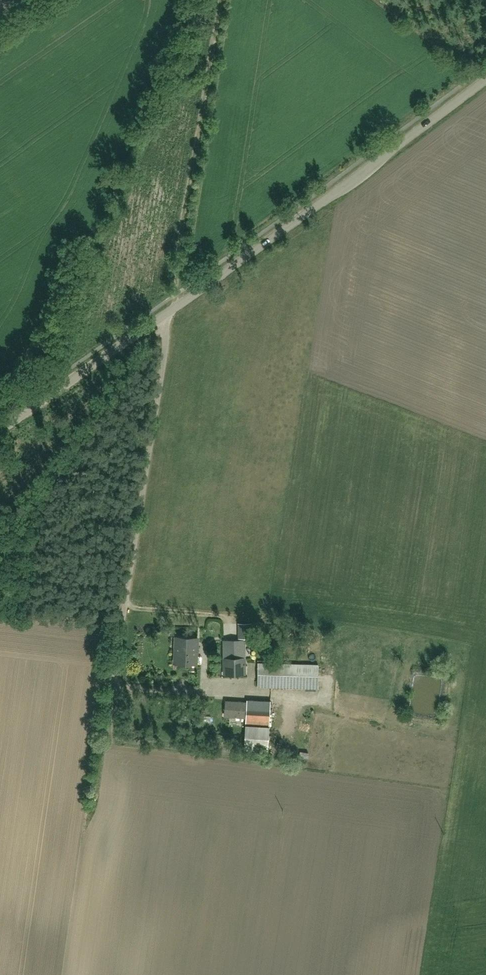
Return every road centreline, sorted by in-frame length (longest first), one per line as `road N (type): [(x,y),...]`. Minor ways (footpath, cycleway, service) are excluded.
road 1 (residential): [(485,82),(0,430)]
road 2 (track): [(224,0),(172,294)]

